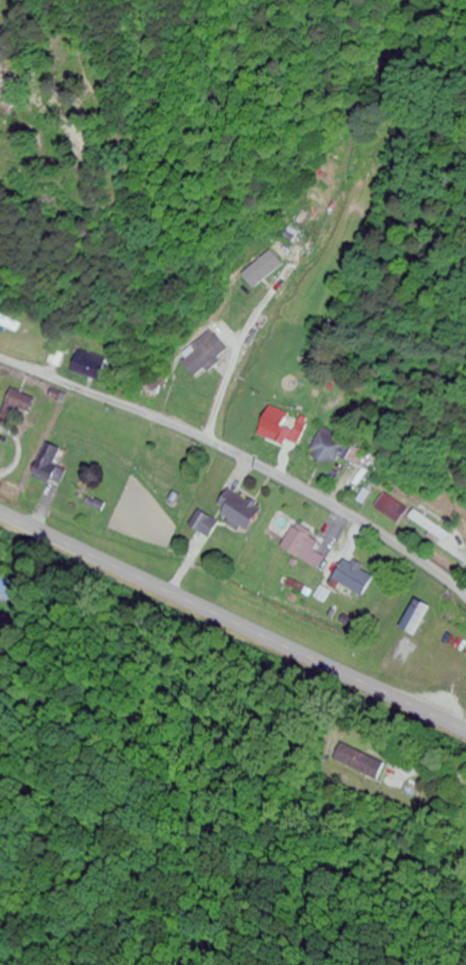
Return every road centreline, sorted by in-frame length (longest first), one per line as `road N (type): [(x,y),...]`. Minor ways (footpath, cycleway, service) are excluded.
road 1 (residential): [(465,601),(346,515),(247,461),(0,360)]
road 2 (secondary): [(0,513),(465,732)]

